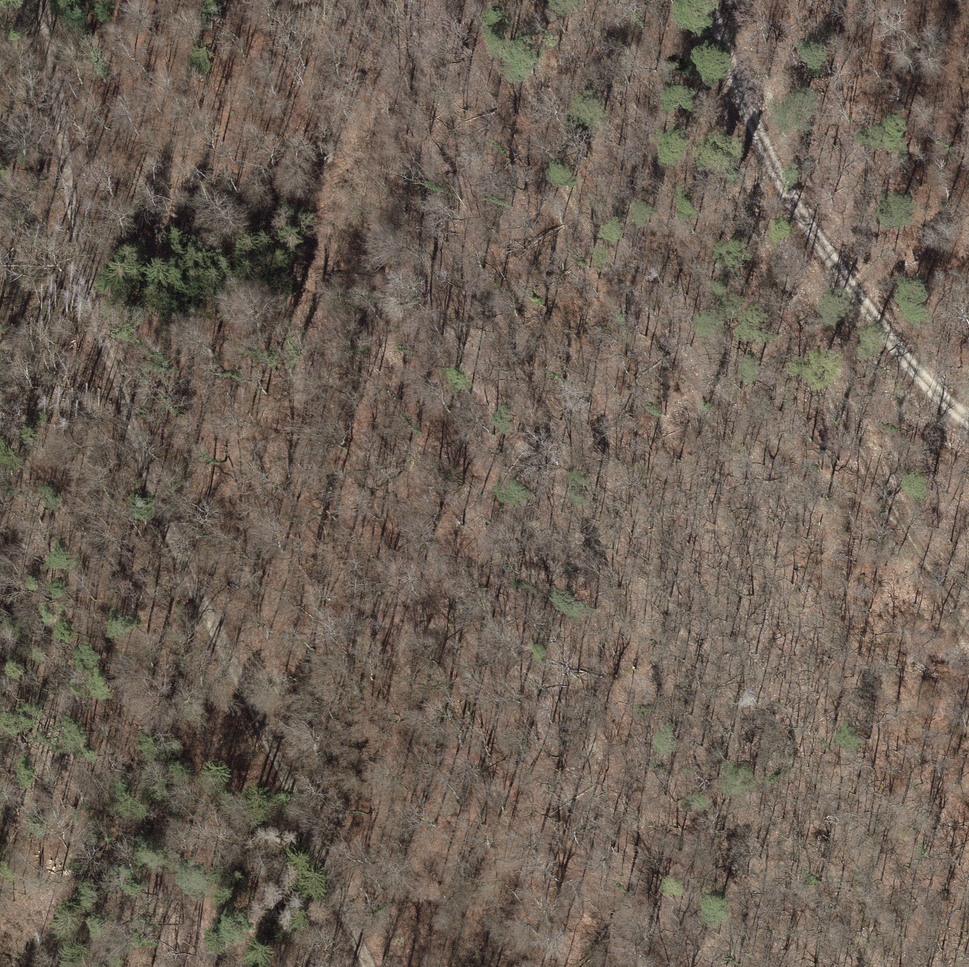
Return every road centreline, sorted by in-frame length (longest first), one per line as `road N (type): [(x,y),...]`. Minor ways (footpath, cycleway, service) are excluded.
road 1 (track): [(53,0),(133,395),(193,558),(392,966)]
road 2 (track): [(462,0),(517,145),(638,322),(759,451),(922,549),(968,562)]
road 3 (track): [(968,629),(819,373),(745,168),(739,81)]
road 4 (track): [(968,417),(824,247),(761,133),(711,0)]

